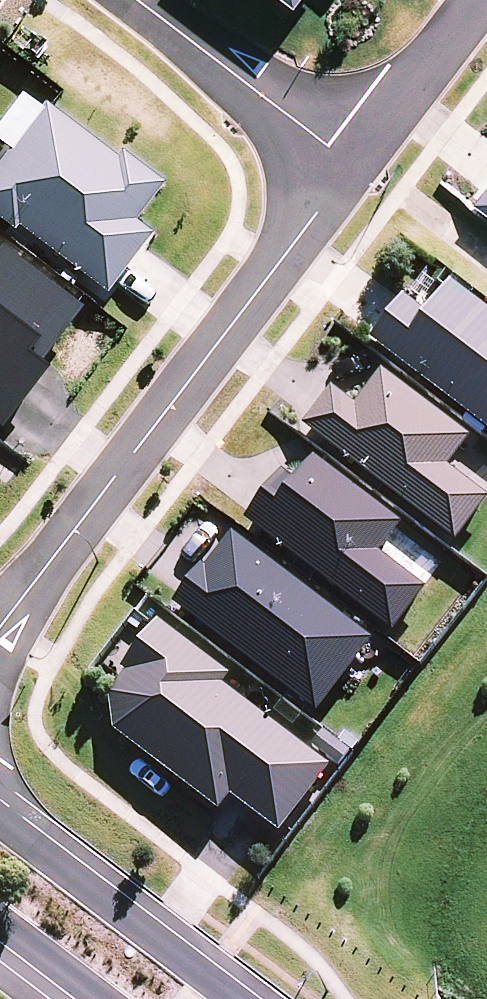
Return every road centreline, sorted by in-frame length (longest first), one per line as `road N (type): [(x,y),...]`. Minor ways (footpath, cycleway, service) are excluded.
road 1 (residential): [(0,626),(352,165)]
road 2 (tertiary): [(0,822),(235,998)]
road 3 (residential): [(352,165),(134,0)]
road 4 (residential): [(352,165),(482,0)]
road 5 (tertiary): [(102,998),(0,922)]

